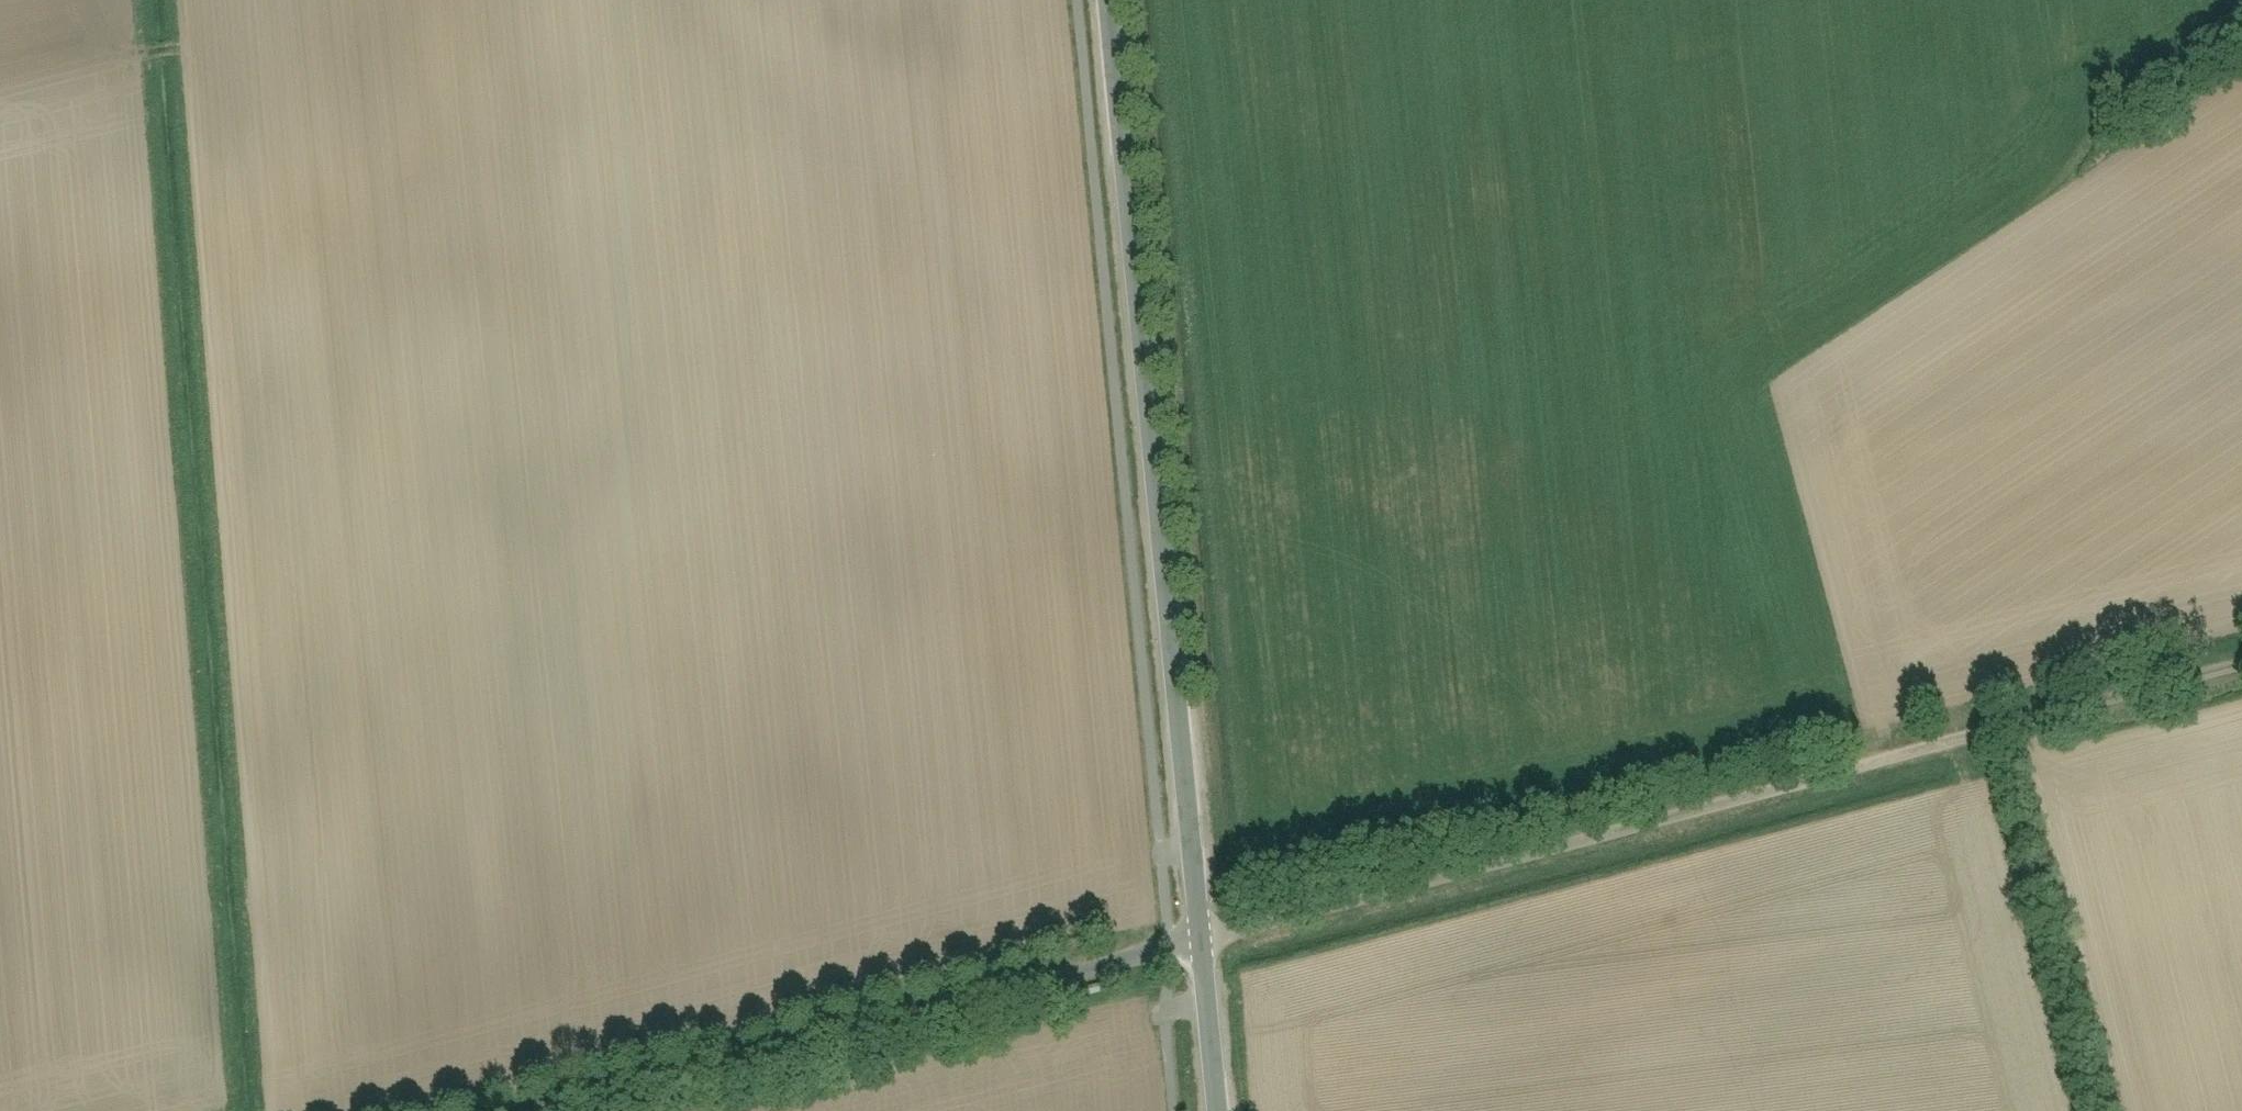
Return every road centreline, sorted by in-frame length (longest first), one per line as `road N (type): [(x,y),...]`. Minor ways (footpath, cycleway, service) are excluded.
road 1 (track): [(2241,662),(1203,941)]
road 2 (tertiary): [(1108,0),(1203,941)]
road 3 (unclassified): [(567,1110),(1203,941)]
road 4 (tertiary): [(1203,941),(1222,1110)]

